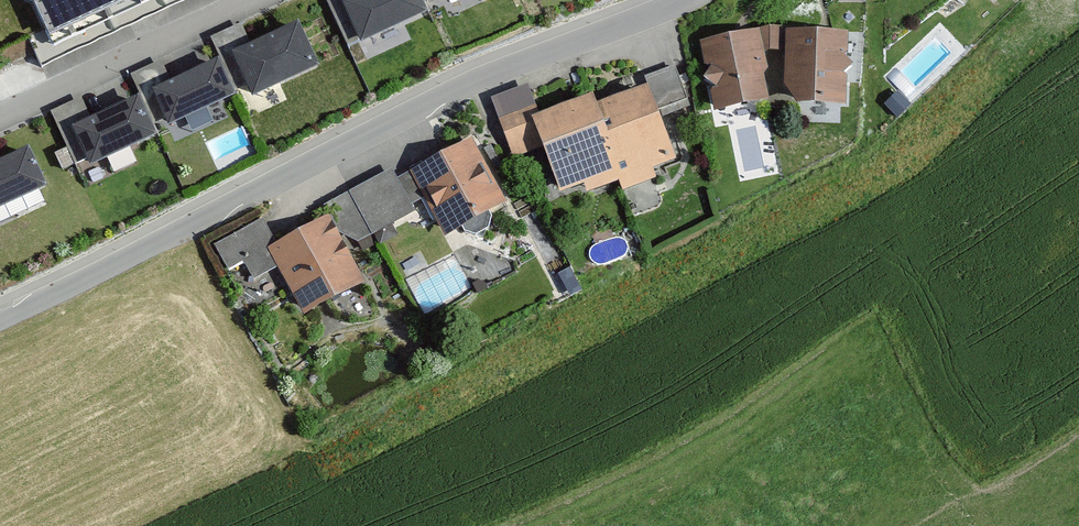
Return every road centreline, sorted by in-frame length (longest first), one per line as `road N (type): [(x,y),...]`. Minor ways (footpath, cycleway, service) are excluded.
road 1 (residential): [(0,318),(481,80),(684,0)]
road 2 (residential): [(0,117),(254,0)]

